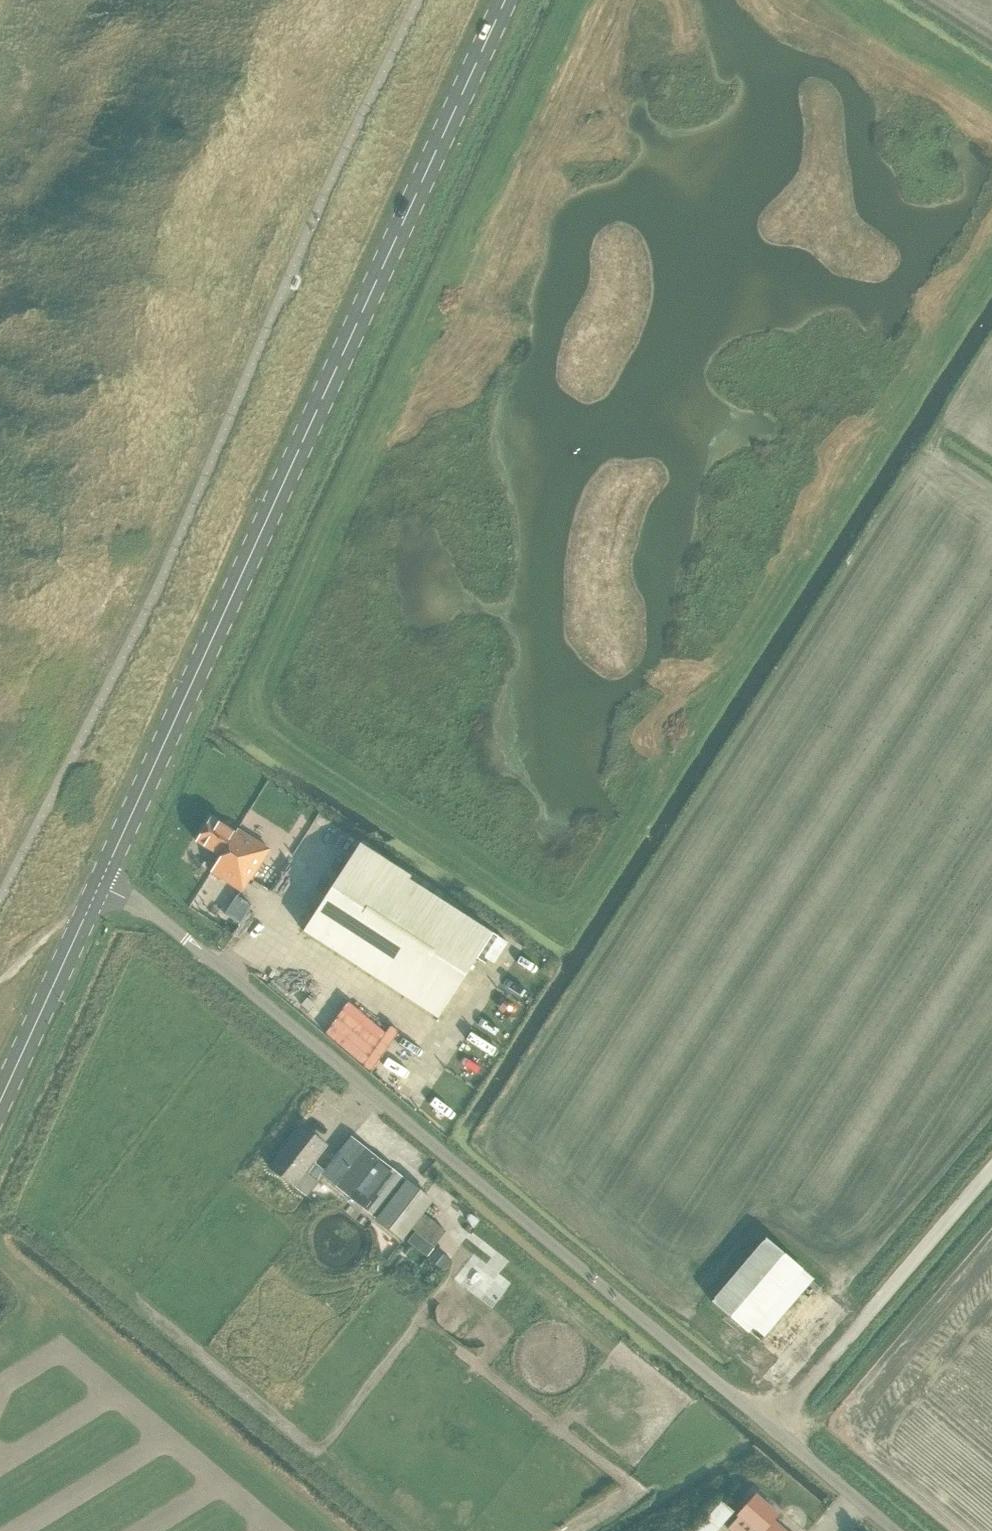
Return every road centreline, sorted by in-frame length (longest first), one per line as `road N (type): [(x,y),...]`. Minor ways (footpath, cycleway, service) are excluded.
road 1 (unclassified): [(894,1530),(186,940),(99,884)]
road 2 (secondary): [(99,884),(505,0)]
road 3 (track): [(771,1429),(991,1168)]
road 4 (secondary): [(0,1101),(99,884)]

